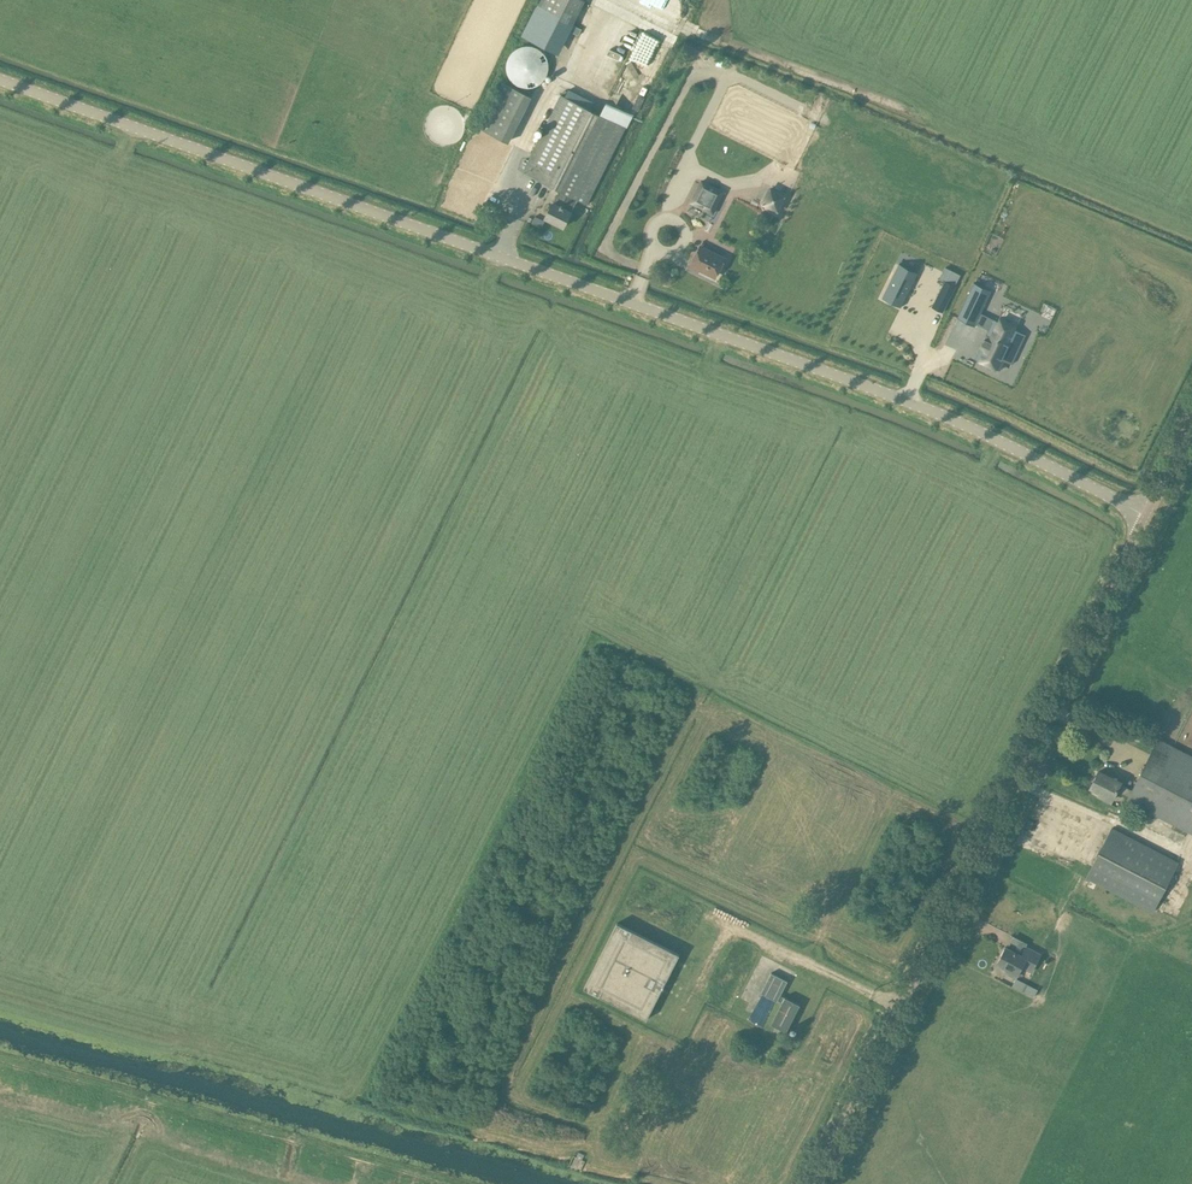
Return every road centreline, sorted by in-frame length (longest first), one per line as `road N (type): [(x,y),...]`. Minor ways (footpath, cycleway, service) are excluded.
road 1 (unclassified): [(1147,513),(878,390),(0,80)]
road 2 (unclassified): [(811,1183),(1147,513)]

